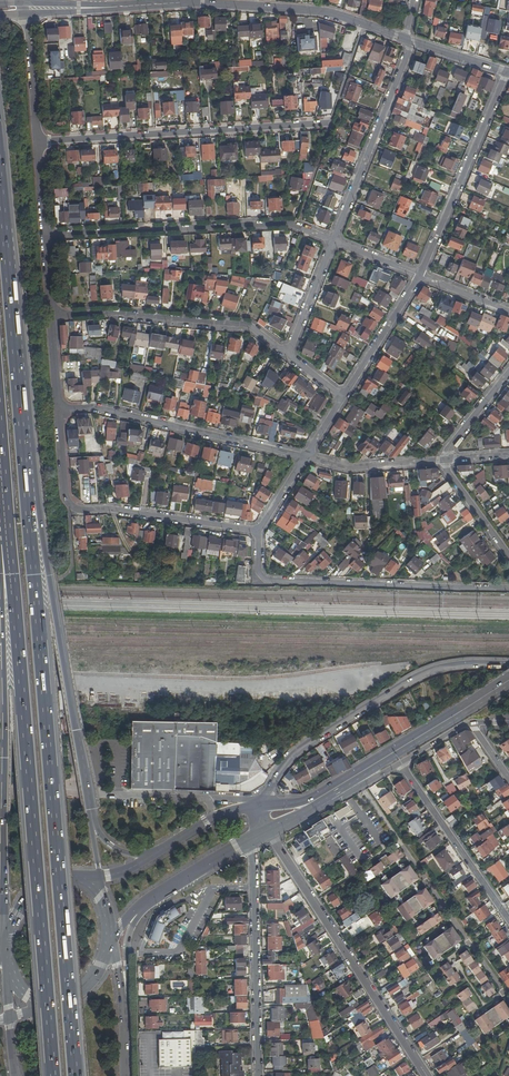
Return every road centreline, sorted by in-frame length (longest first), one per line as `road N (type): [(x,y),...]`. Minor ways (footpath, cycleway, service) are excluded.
road 1 (motorway): [(74,1075),(28,501)]
road 2 (motorway): [(9,541),(51,1075)]
road 3 (motorway): [(0,605),(10,938)]
road 4 (motorway): [(28,501),(0,174)]
road 5 (motorway): [(94,819),(40,523),(28,501)]
road 6 (residential): [(508,663),(454,664),(414,678),(300,751),(263,805)]
road 7 (residential): [(255,531),(255,569),(263,579),(508,587)]
road 8 (residential): [(37,140),(331,121)]
road 9 (residential): [(45,232),(289,223),(334,241)]
road 10 (residential): [(269,830),(426,1075)]
road 11 (residential): [(60,409),(64,494),(73,505),(255,531)]
road 12 (residential): [(60,409),(91,407),(305,457)]
road 13 (residential): [(362,786),(501,994)]
road 14 (residential): [(53,314),(246,325),(288,354)]
road 15 (residential): [(255,838),(258,1075)]
road 16 (tertiary): [(190,3),(327,12),(408,40)]
road 17 (residential): [(420,275),(507,72)]
road 18 (residential): [(334,241),(408,40)]
road 19 (residential): [(508,919),(402,763)]
road 20 (primary): [(461,712),(332,792)]
road 21 (residential): [(344,398),(420,275)]
road 22 (residential): [(305,457),(357,467),(445,461)]
road 23 (residential): [(23,12),(37,140)]
road 24 (residential): [(288,354),(334,241)]

